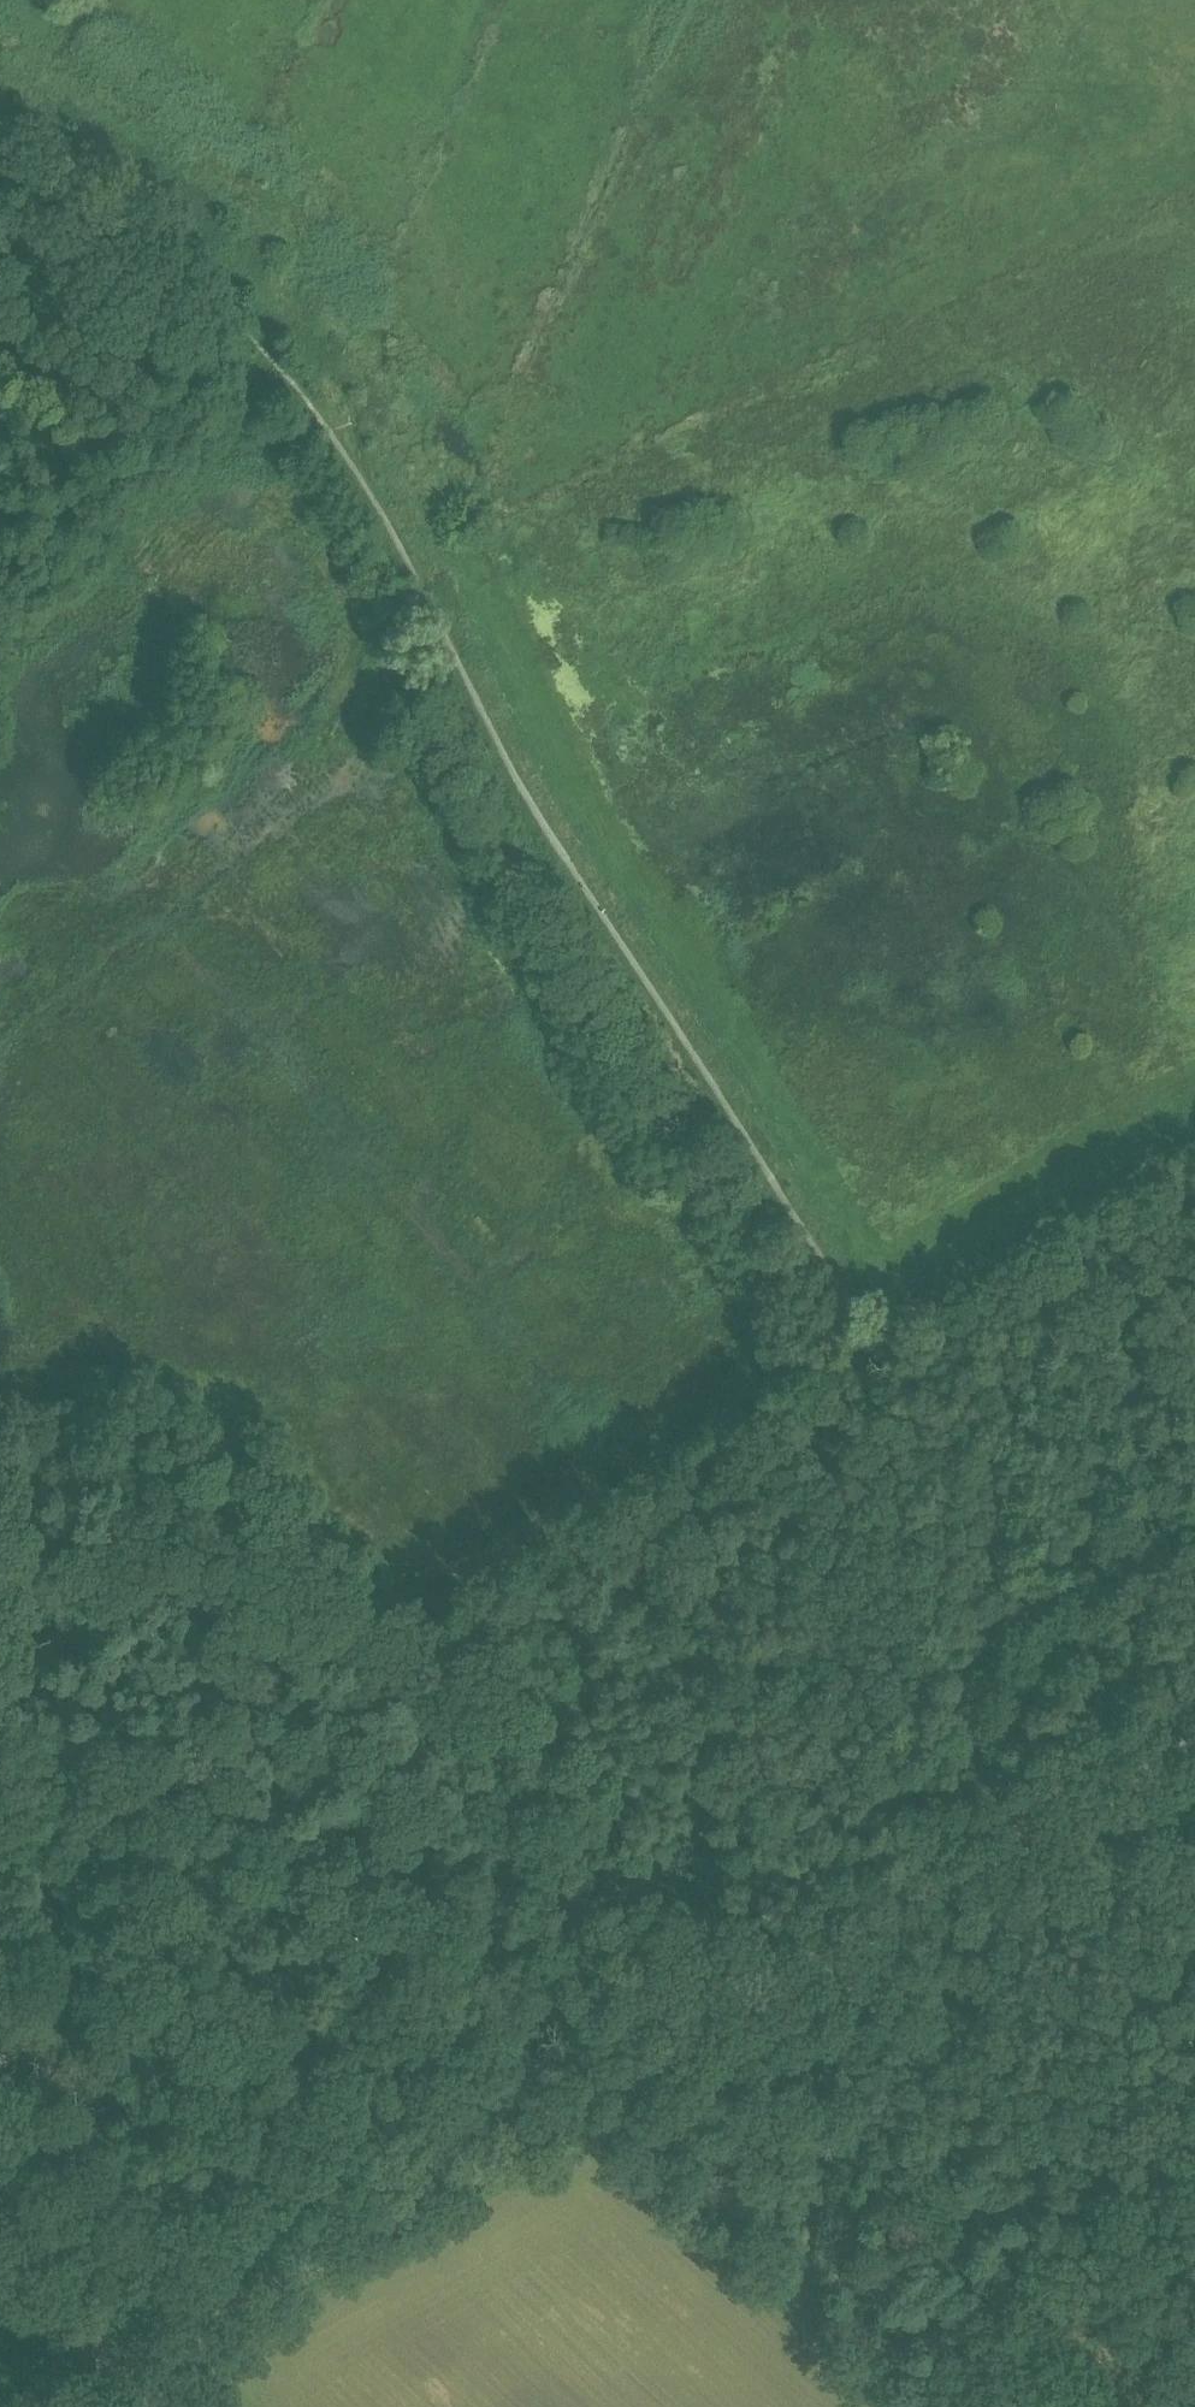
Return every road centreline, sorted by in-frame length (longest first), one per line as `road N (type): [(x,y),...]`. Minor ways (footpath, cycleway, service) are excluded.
road 1 (unclassified): [(130,2370),(1194,1747)]
road 2 (track): [(870,1313),(869,1366),(444,1631),(780,1990)]
road 3 (track): [(331,433),(322,352),(293,313),(0,117)]
road 4 (unclassified): [(130,2370),(0,2249)]

